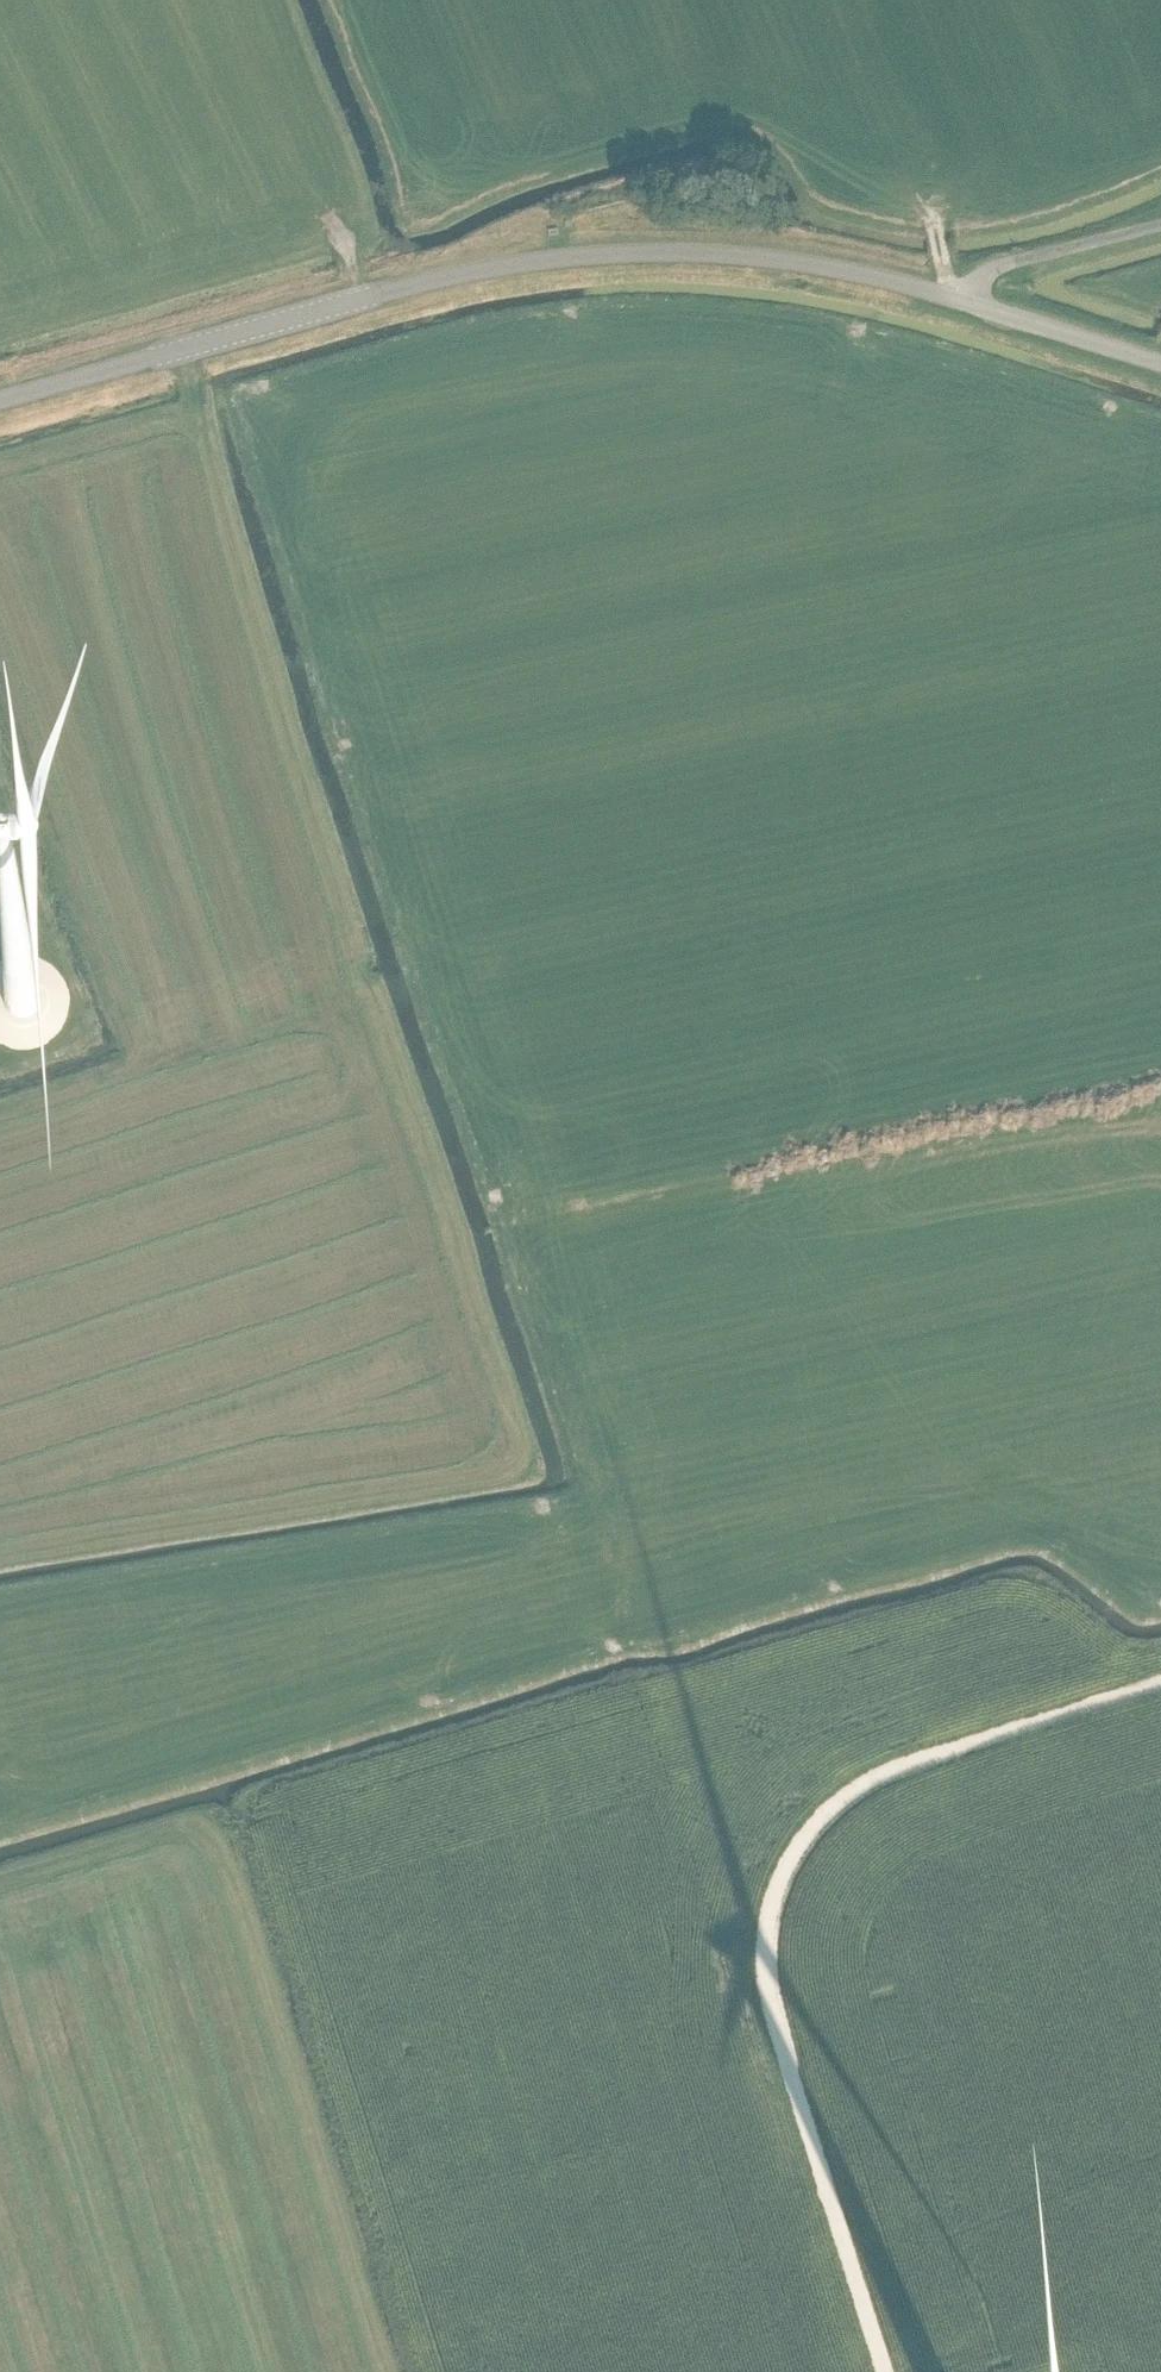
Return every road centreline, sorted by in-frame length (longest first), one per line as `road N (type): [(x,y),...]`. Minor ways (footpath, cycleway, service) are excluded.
road 1 (unclassified): [(0,401),(480,270),(561,258),(761,258),(953,300)]
road 2 (unclassified): [(953,300),(1000,269),(1160,229)]
road 3 (unclassified): [(953,300),(1160,365)]

